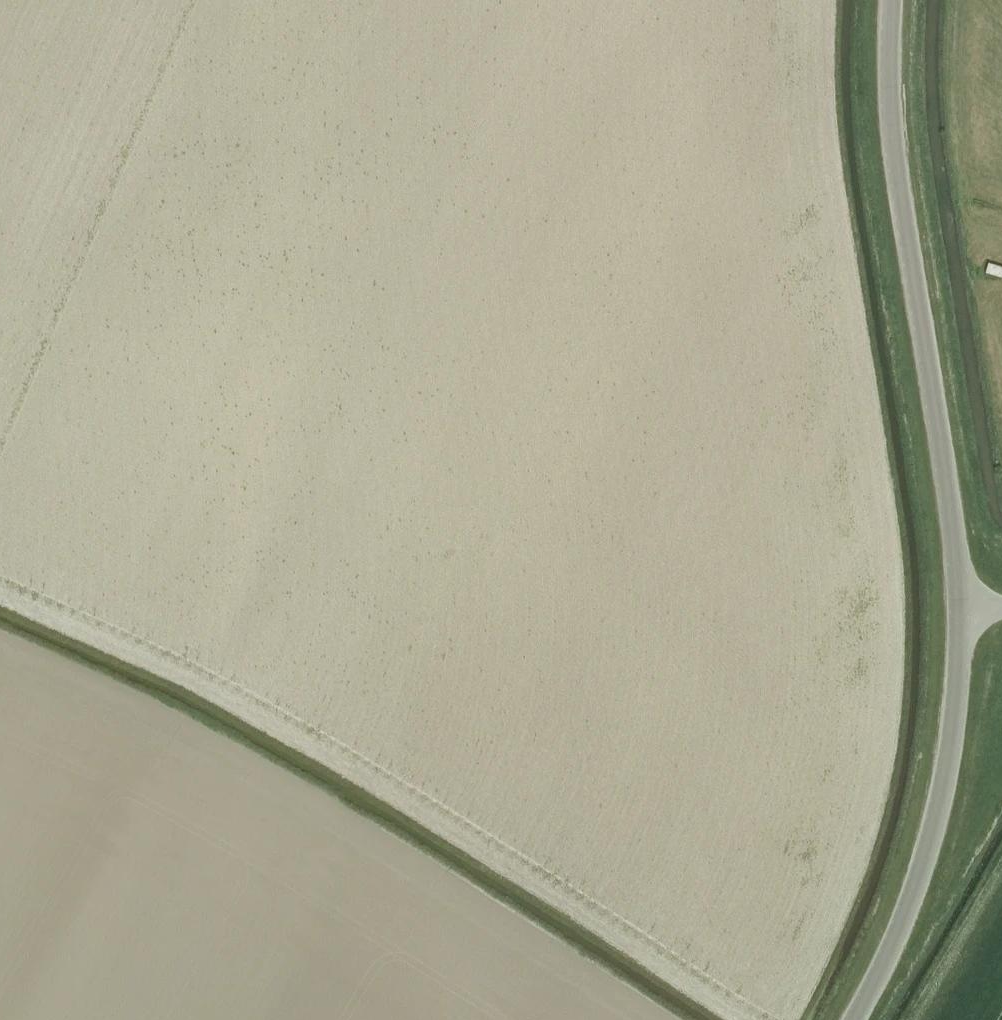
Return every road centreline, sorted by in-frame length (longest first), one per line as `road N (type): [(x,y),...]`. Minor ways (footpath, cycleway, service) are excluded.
road 1 (tertiary): [(960,606),(893,140),(892,0)]
road 2 (tertiary): [(854,1019),(910,901),(941,799),(960,606)]

